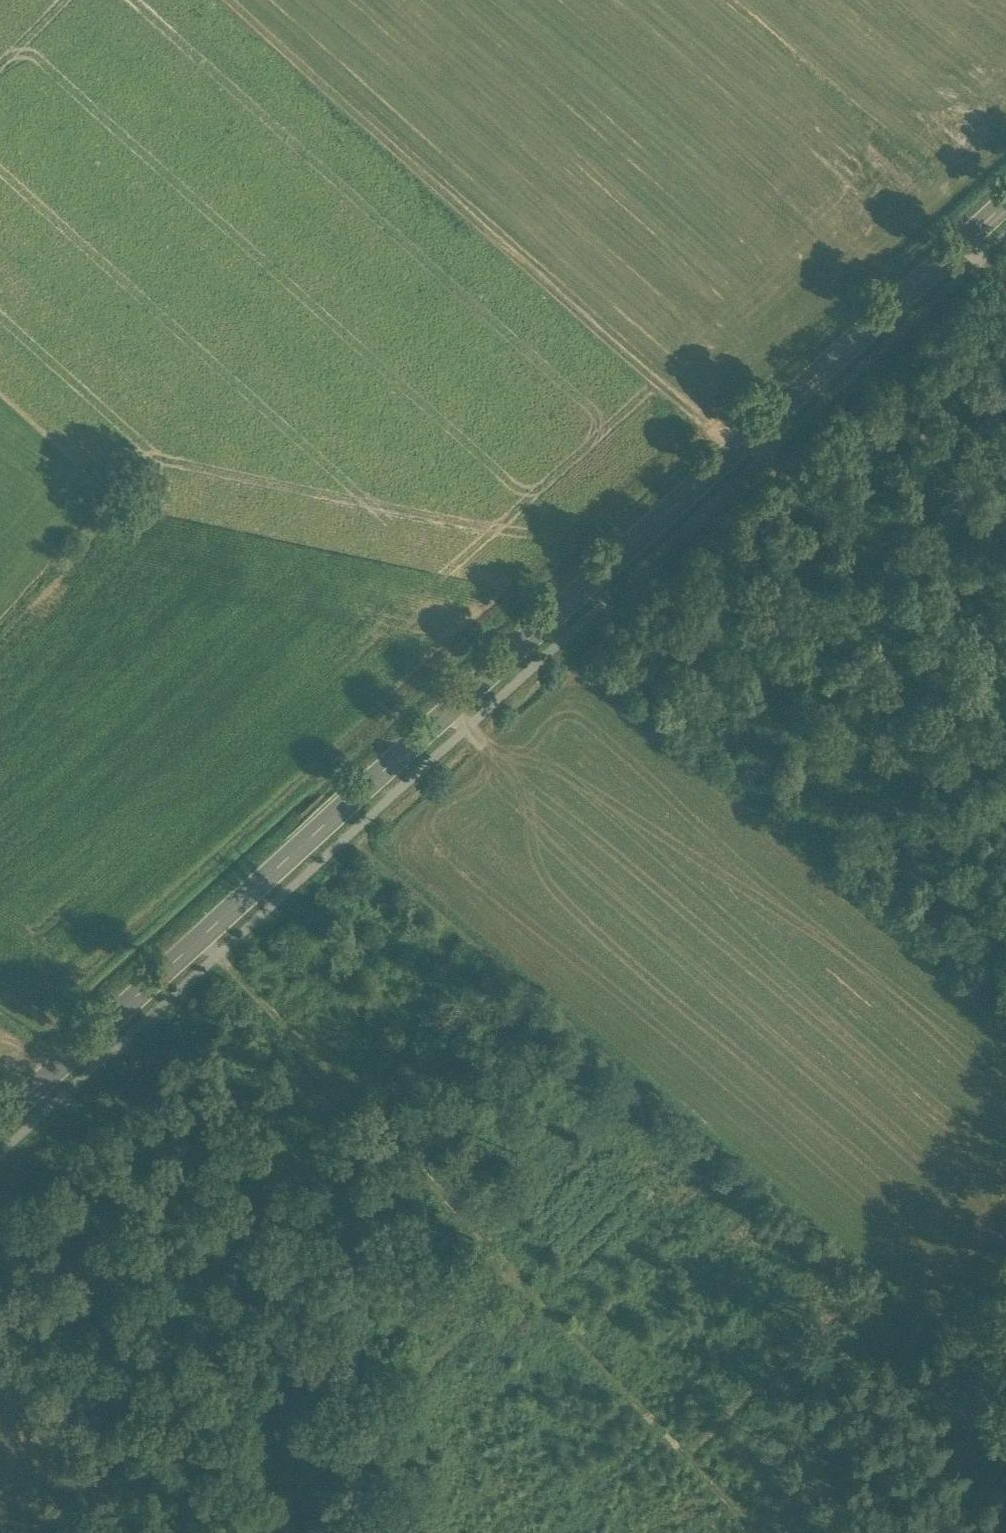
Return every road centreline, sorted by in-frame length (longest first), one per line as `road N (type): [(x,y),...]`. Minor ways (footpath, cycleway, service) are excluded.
road 1 (tertiary): [(1005,192),(851,324),(0,1106)]

